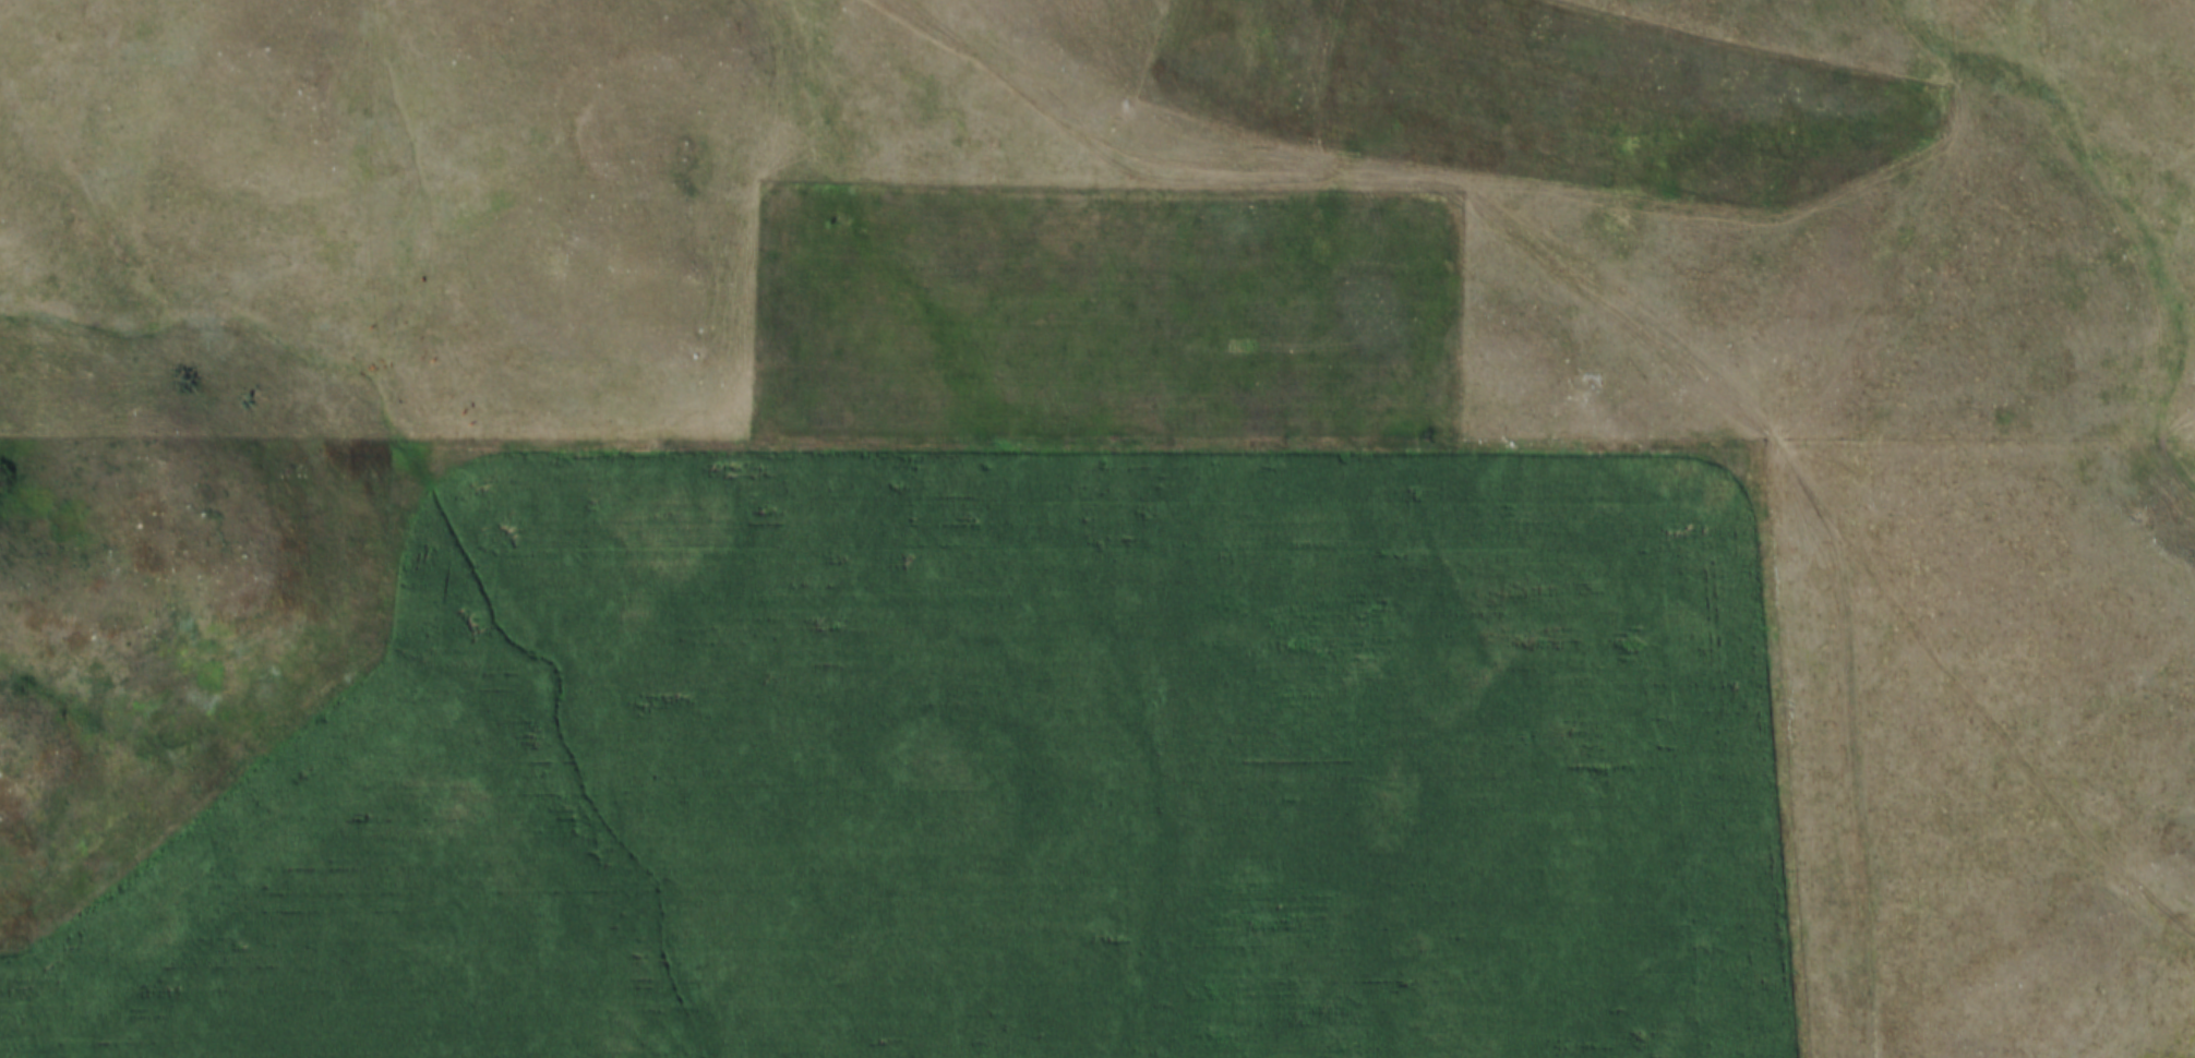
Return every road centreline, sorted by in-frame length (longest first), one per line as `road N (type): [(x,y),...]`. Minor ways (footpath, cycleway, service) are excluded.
road 1 (track): [(1881,1057),(1857,653),(1844,579),(1821,498),(1779,436),(1718,369),(1467,178),(1378,166),(1321,179),(1144,181),(1069,133),(908,0)]

